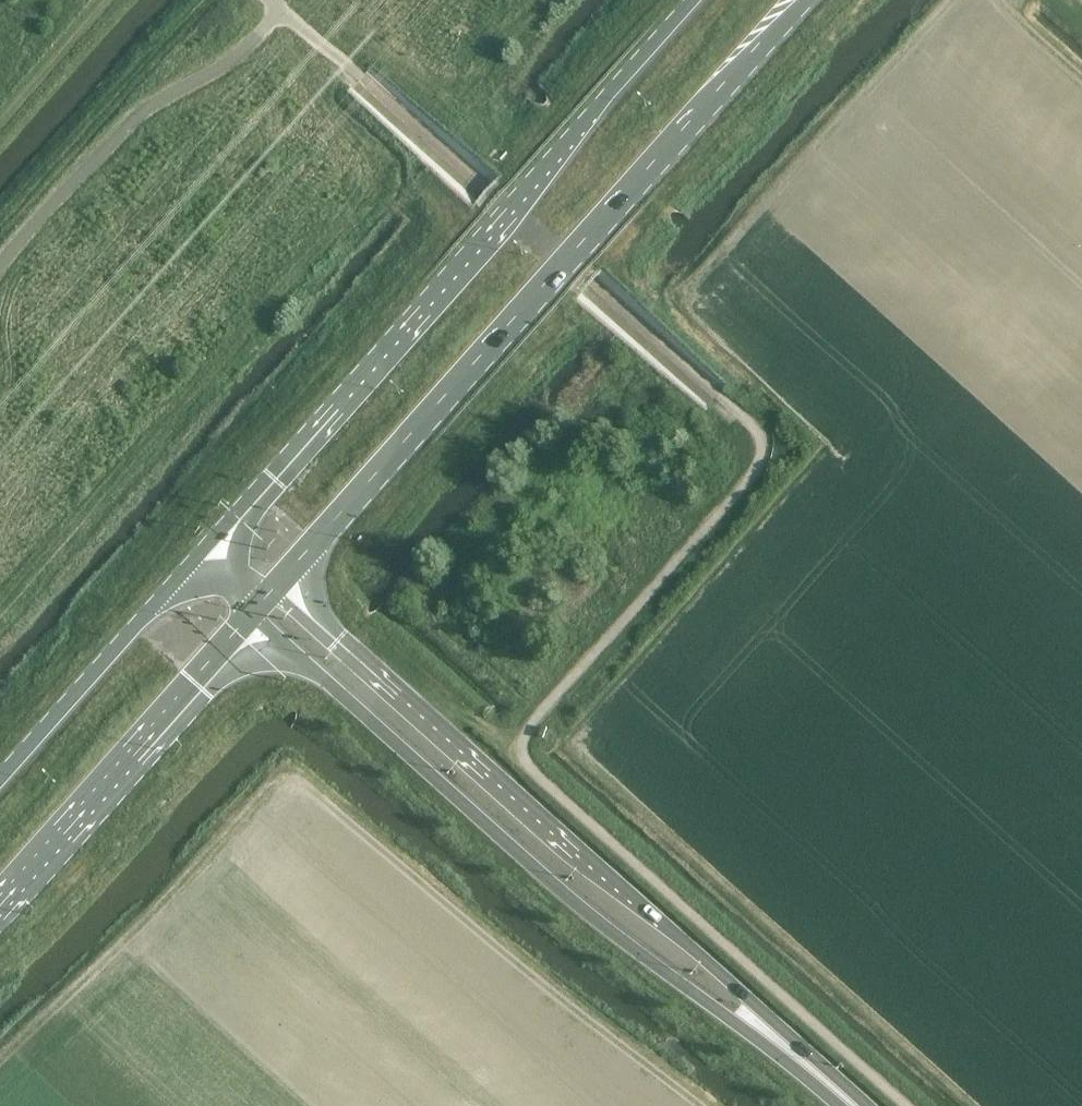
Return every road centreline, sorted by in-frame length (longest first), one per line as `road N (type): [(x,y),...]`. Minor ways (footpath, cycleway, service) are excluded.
road 1 (primary): [(277,587),(803,0)]
road 2 (secondary): [(855,1105),(746,997),(277,587)]
road 3 (secondary): [(248,617),(567,897),(850,1105)]
road 4 (primary): [(689,0),(202,551)]
road 5 (primary): [(0,895),(248,617)]
road 6 (primary): [(202,551),(0,778)]

